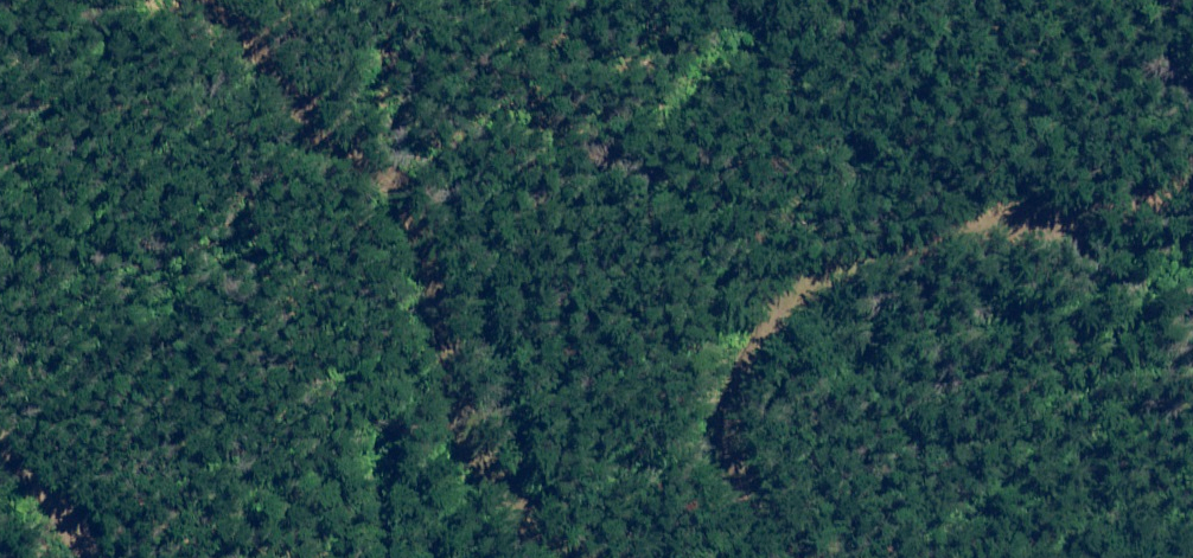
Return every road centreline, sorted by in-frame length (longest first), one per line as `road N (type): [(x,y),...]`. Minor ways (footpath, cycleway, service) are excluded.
road 1 (unclassified): [(739,557),(703,405),(705,358),(740,297),(783,263),(833,239),(1157,169),(1192,128)]
road 2 (unclassified): [(217,0),(407,191),(449,277),(486,468),(532,526),(607,557)]
road 3 (track): [(0,447),(84,557)]

